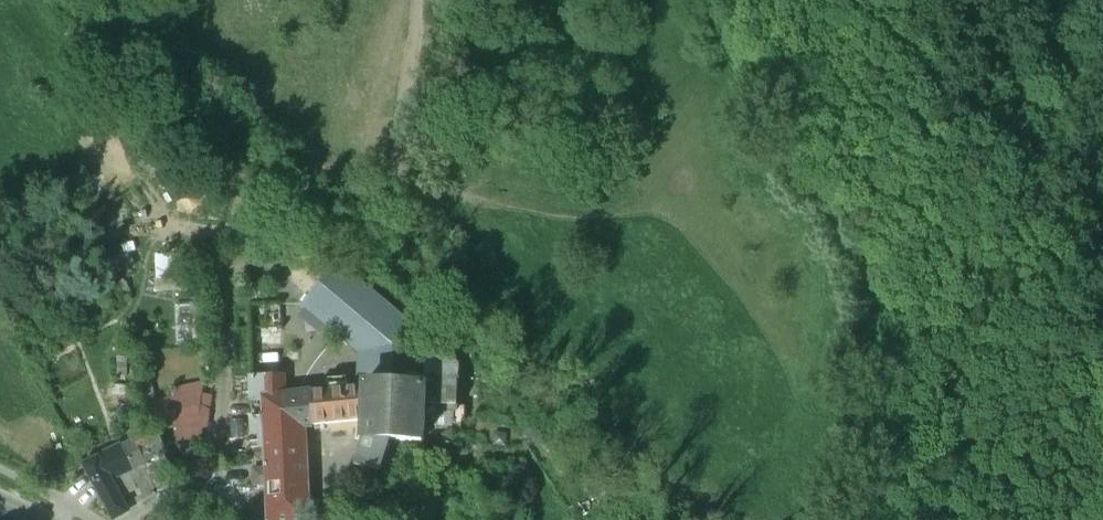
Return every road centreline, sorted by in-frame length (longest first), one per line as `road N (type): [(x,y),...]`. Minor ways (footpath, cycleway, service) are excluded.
road 1 (track): [(418,0),(382,223),(150,222)]
road 2 (residential): [(142,519),(212,467),(223,426),(221,279)]

